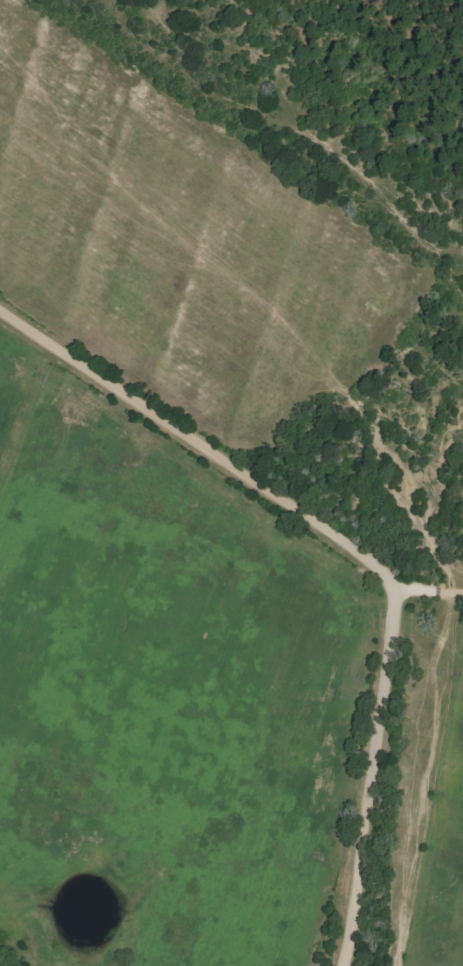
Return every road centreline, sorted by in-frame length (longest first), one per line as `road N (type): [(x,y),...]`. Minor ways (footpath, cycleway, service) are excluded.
road 1 (residential): [(344,965),(395,605),(393,571),(0,306)]

